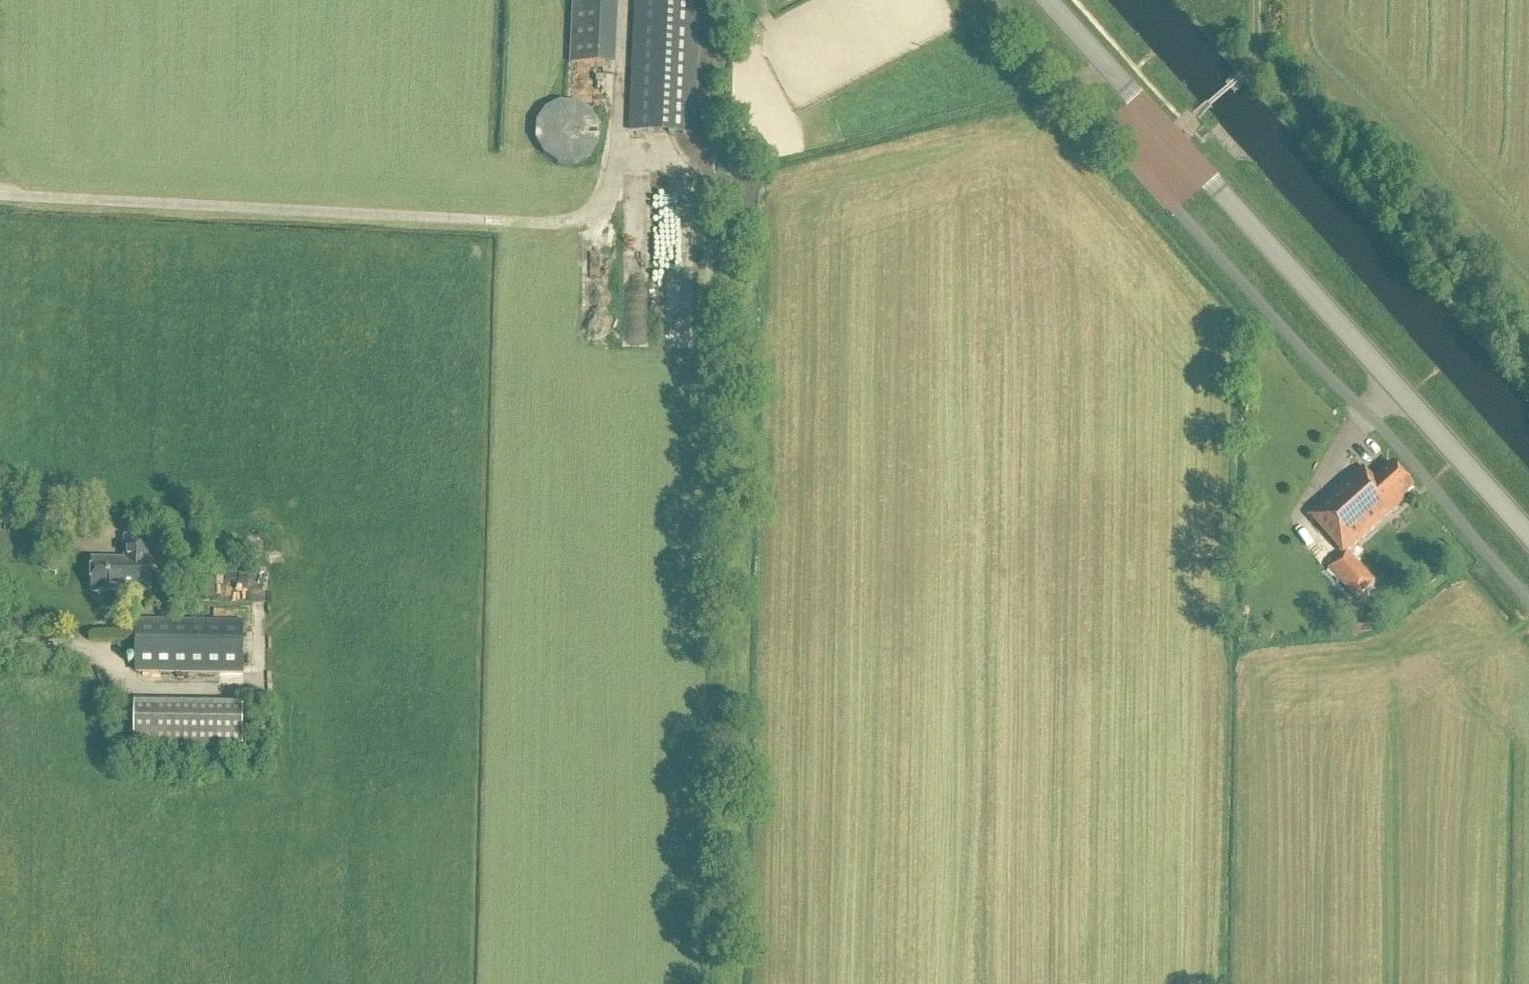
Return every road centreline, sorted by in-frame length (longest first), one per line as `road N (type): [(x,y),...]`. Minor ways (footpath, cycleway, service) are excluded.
road 1 (track): [(0,194),(575,220),(601,199),(614,166),(624,0)]
road 2 (tertiary): [(1528,537),(1046,0)]

